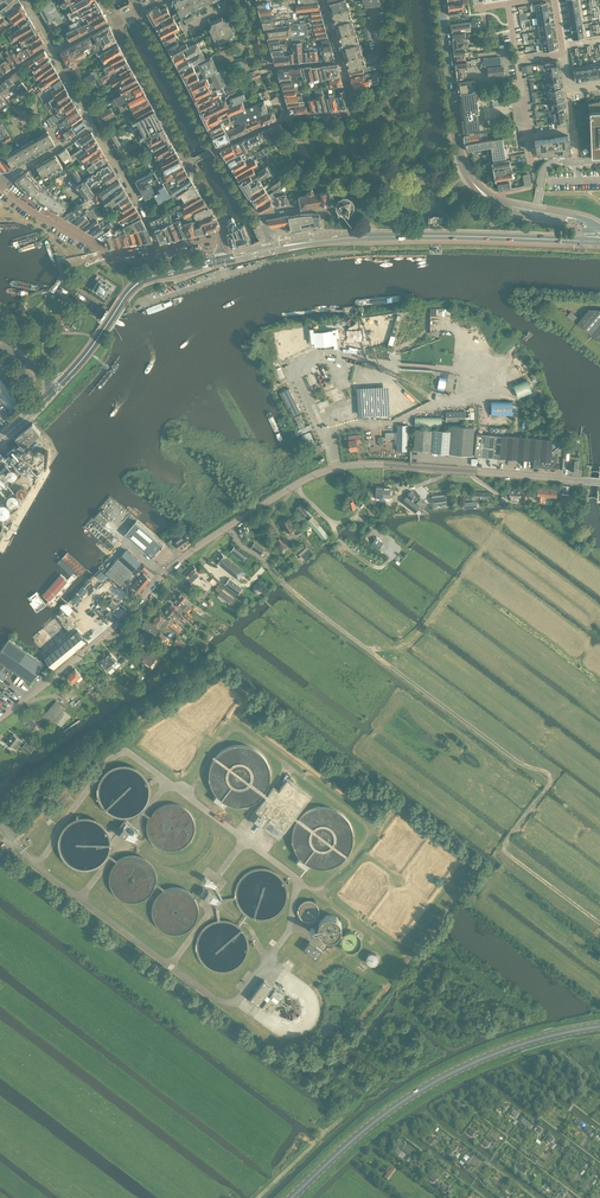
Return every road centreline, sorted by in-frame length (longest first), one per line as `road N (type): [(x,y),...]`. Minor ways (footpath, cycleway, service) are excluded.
road 1 (unclassified): [(588,481),(388,465),(321,473),(192,551),(0,718)]
road 2 (primary): [(599,1027),(515,1046),(433,1083),(350,1142),(291,1197)]
road 3 (secondary): [(590,226),(519,209),(476,189),(460,159),(440,0)]
road 4 (secondary): [(291,244),(380,236),(589,241)]
road 5 (residential): [(114,21),(222,218),(220,239)]
road 6 (secondary): [(57,387),(140,282),(220,259)]
road 7 (track): [(501,522),(419,632),(391,649),(364,647)]
road 8 (residential): [(216,149),(142,11)]
road 9 (residential): [(160,250),(94,127)]
road 10 (track): [(345,547),(375,567),(393,552),(358,518),(331,521)]

